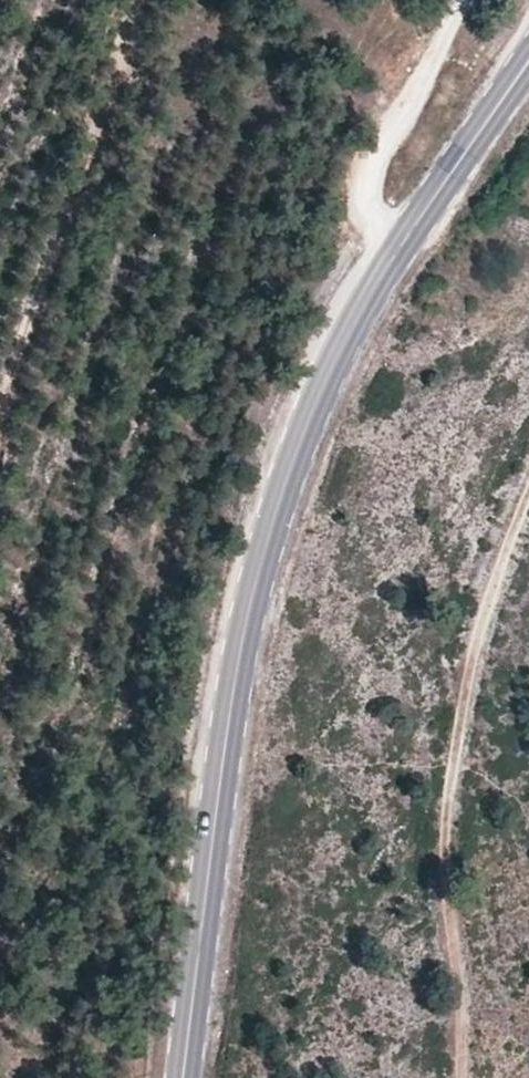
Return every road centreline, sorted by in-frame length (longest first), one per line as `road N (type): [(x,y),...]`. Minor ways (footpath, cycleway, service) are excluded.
road 1 (secondary): [(528,69),(393,263),(312,406),(260,561),(228,711),(184,1077)]
road 2 (track): [(528,467),(427,840),(463,1077)]
road 3 (track): [(135,0),(0,420)]
road 4 (track): [(455,0),(406,111),(371,154),(367,208),(393,263)]

